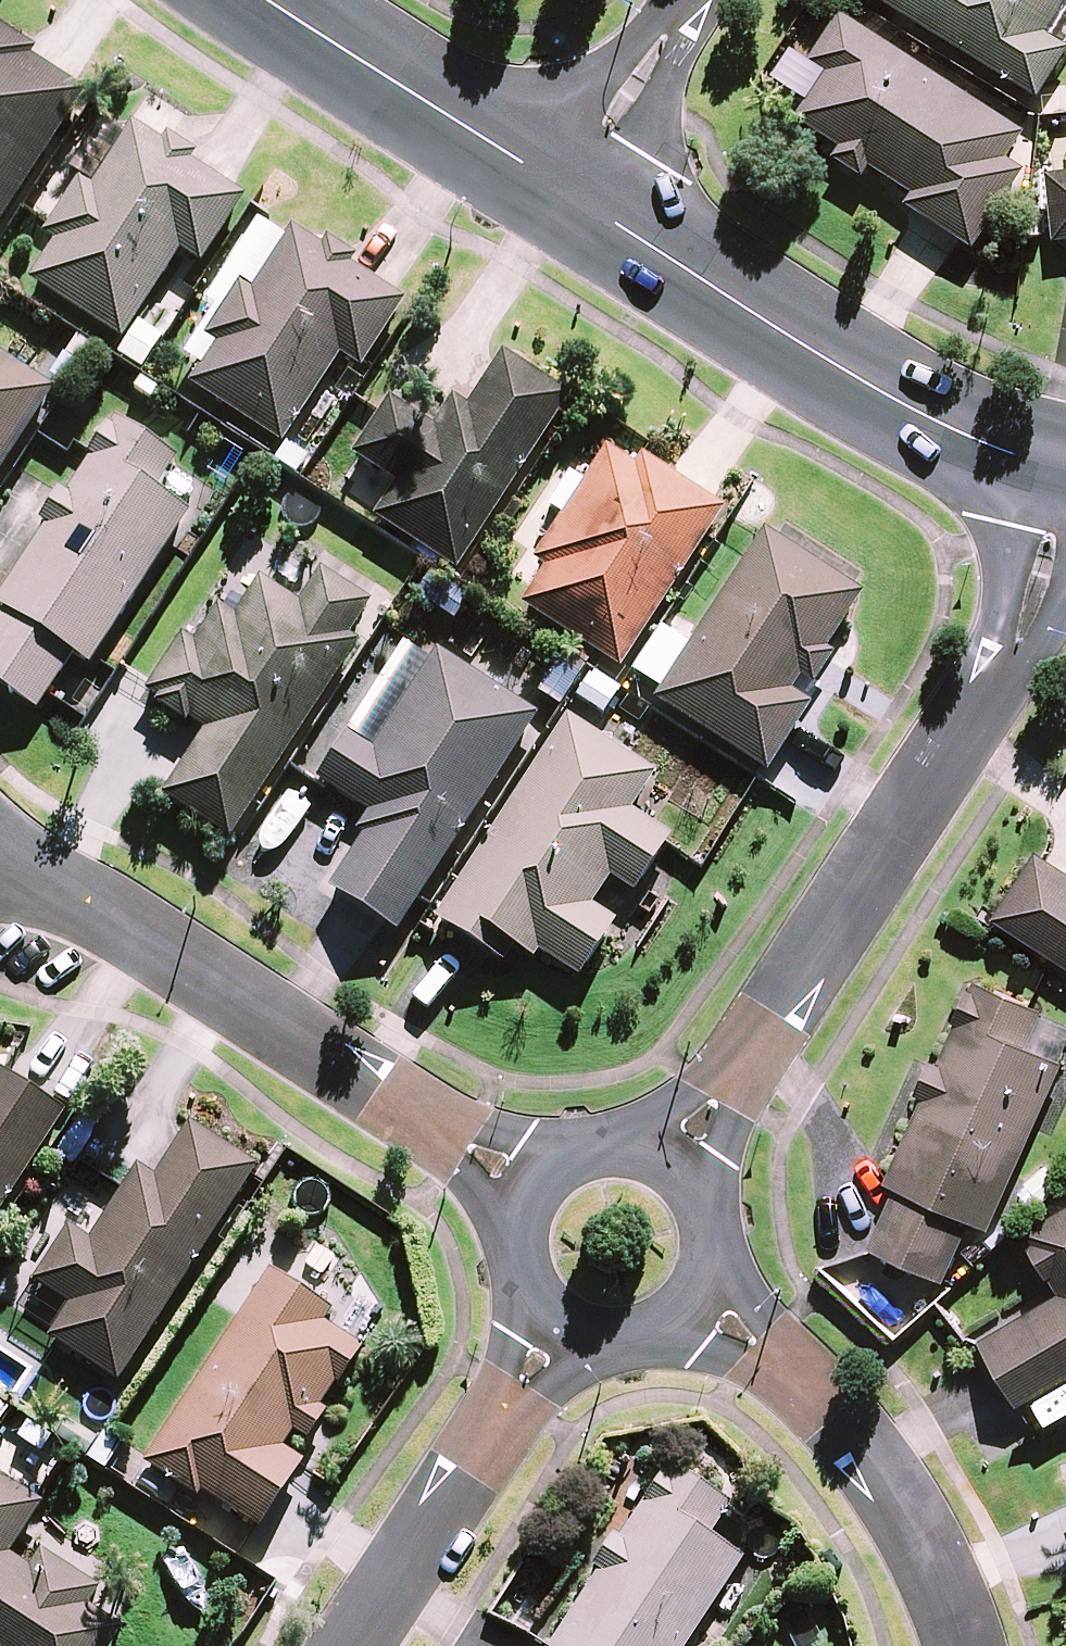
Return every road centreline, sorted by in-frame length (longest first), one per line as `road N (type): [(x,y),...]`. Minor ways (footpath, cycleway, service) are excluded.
road 1 (residential): [(1065,510),(1011,659),(674,1166)]
road 2 (residential): [(0,865),(83,893),(534,1192)]
road 3 (tertiary): [(1065,472),(973,440),(867,383),(576,197)]
road 4 (residential): [(698,1300),(858,1430),(921,1529),(968,1645)]
road 5 (residential): [(357,1645),(562,1327)]
road 6 (tertiary): [(576,197),(275,0)]
road 7 (residential): [(576,197),(700,0)]
road 8 (residential): [(534,1192),(583,1153),(614,1148),(674,1166)]
road 9 (residential): [(698,1300),(677,1322),(620,1344),(562,1327)]
road 10 (residential): [(562,1327),(539,1307),(518,1250),(534,1192)]
road 11 (residential): [(674,1166),(709,1214),(711,1273),(698,1300)]

